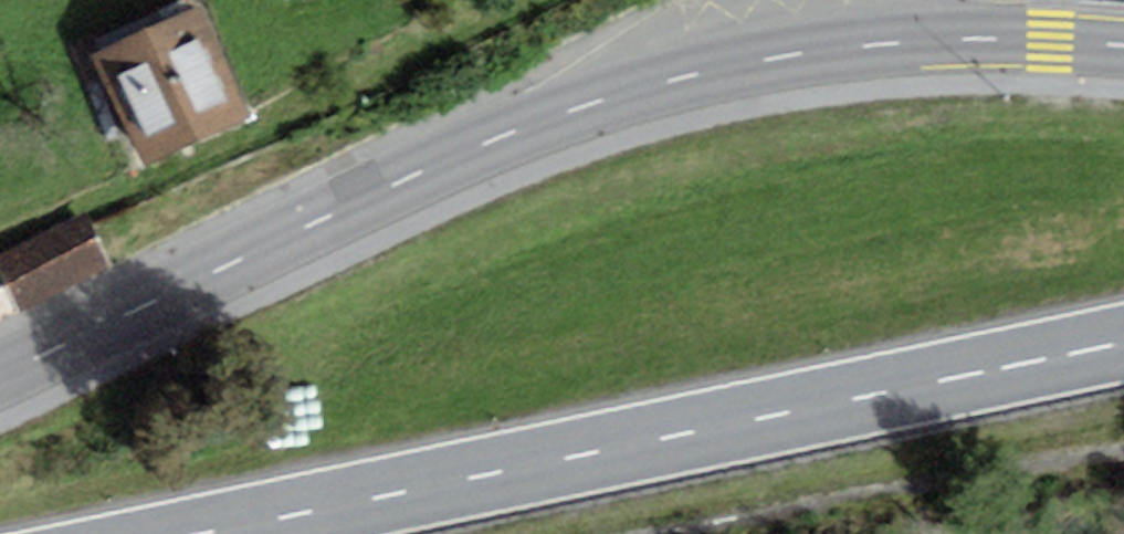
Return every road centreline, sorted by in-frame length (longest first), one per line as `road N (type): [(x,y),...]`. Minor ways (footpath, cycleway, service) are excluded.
road 1 (secondary): [(1123,48),(917,43),(725,70),(624,96),(415,174),(0,379)]
road 2 (primary): [(1123,342),(204,533)]

